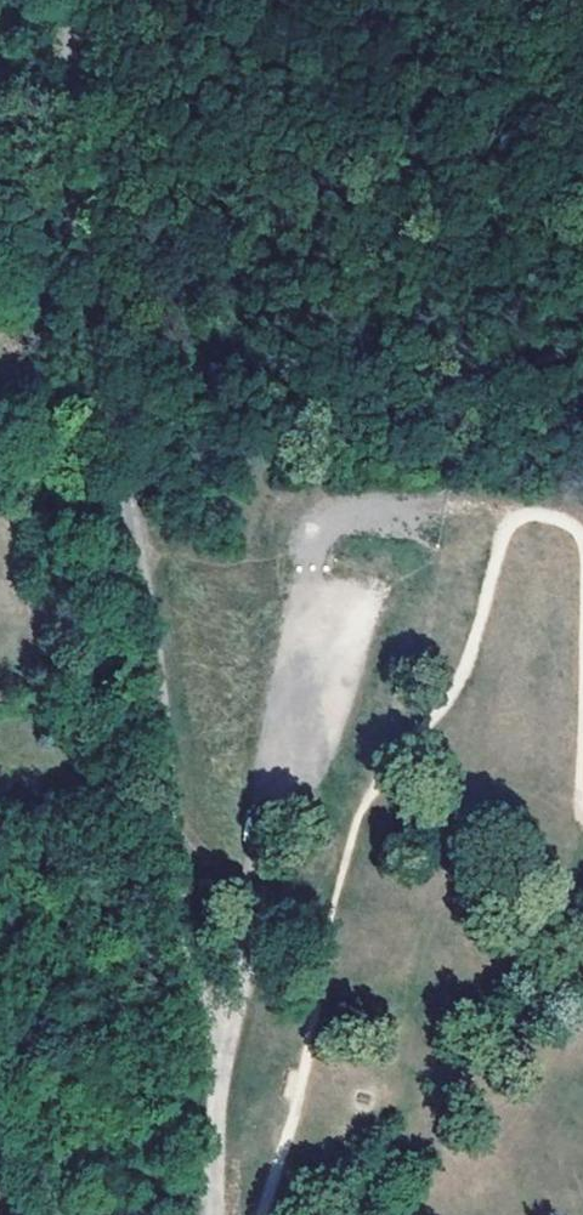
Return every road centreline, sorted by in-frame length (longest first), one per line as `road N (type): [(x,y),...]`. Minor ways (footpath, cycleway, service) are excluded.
road 1 (track): [(72,0),(73,241),(149,609),(190,1012),(242,1046)]
road 2 (track): [(221,1214),(313,539),(341,510),(511,522)]

